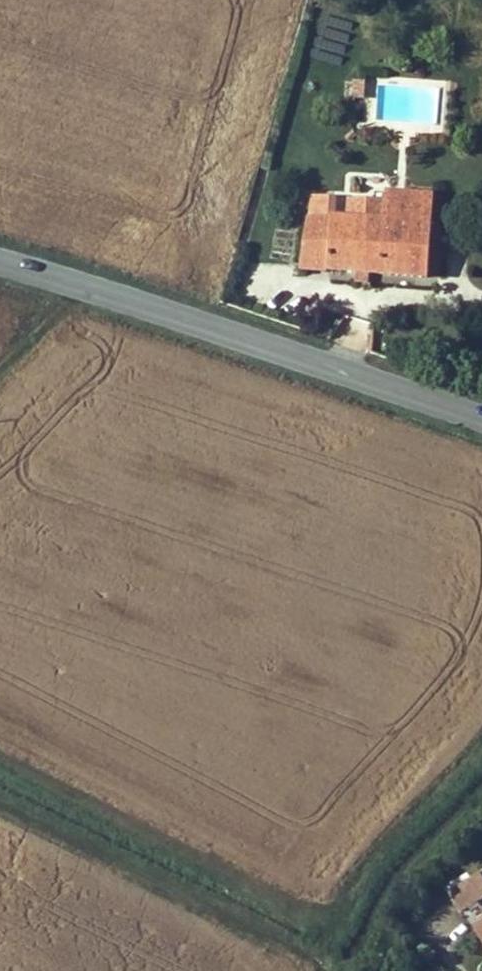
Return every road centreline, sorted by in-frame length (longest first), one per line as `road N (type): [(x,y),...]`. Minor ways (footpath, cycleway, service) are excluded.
road 1 (tertiary): [(0,262),(481,415)]

